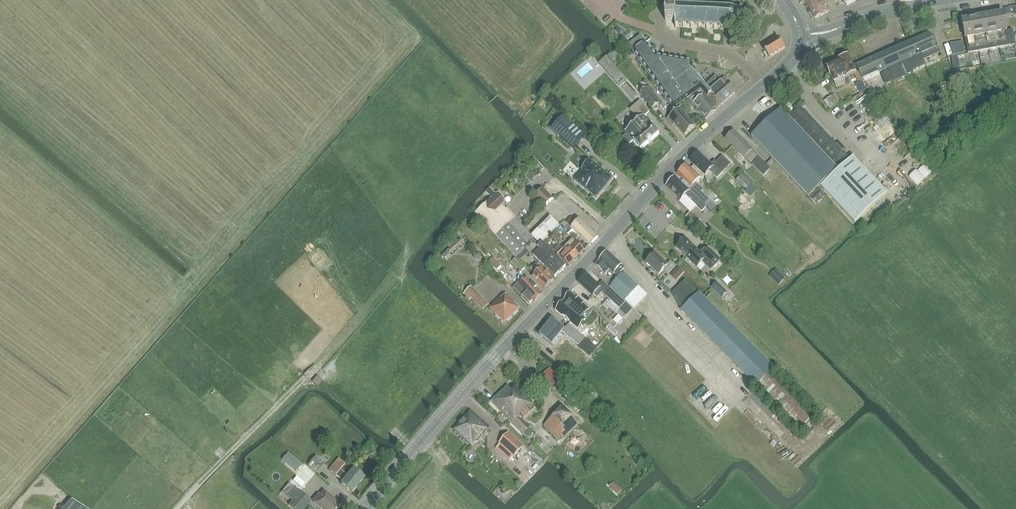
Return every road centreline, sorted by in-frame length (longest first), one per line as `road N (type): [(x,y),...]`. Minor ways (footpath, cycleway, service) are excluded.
road 1 (tertiary): [(372,508),(494,357),(692,150),(792,61),(800,35)]
road 2 (tertiary): [(800,35),(938,0)]

